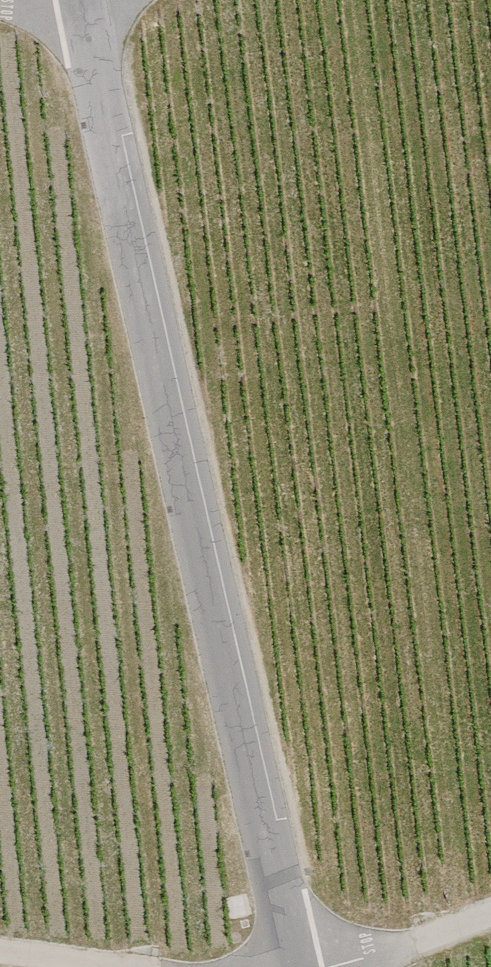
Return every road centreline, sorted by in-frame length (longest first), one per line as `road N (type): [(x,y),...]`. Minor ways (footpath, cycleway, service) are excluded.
road 1 (unclassified): [(297,966),(78,0)]
road 2 (track): [(490,913),(347,966)]
road 3 (track): [(120,966),(0,951)]

